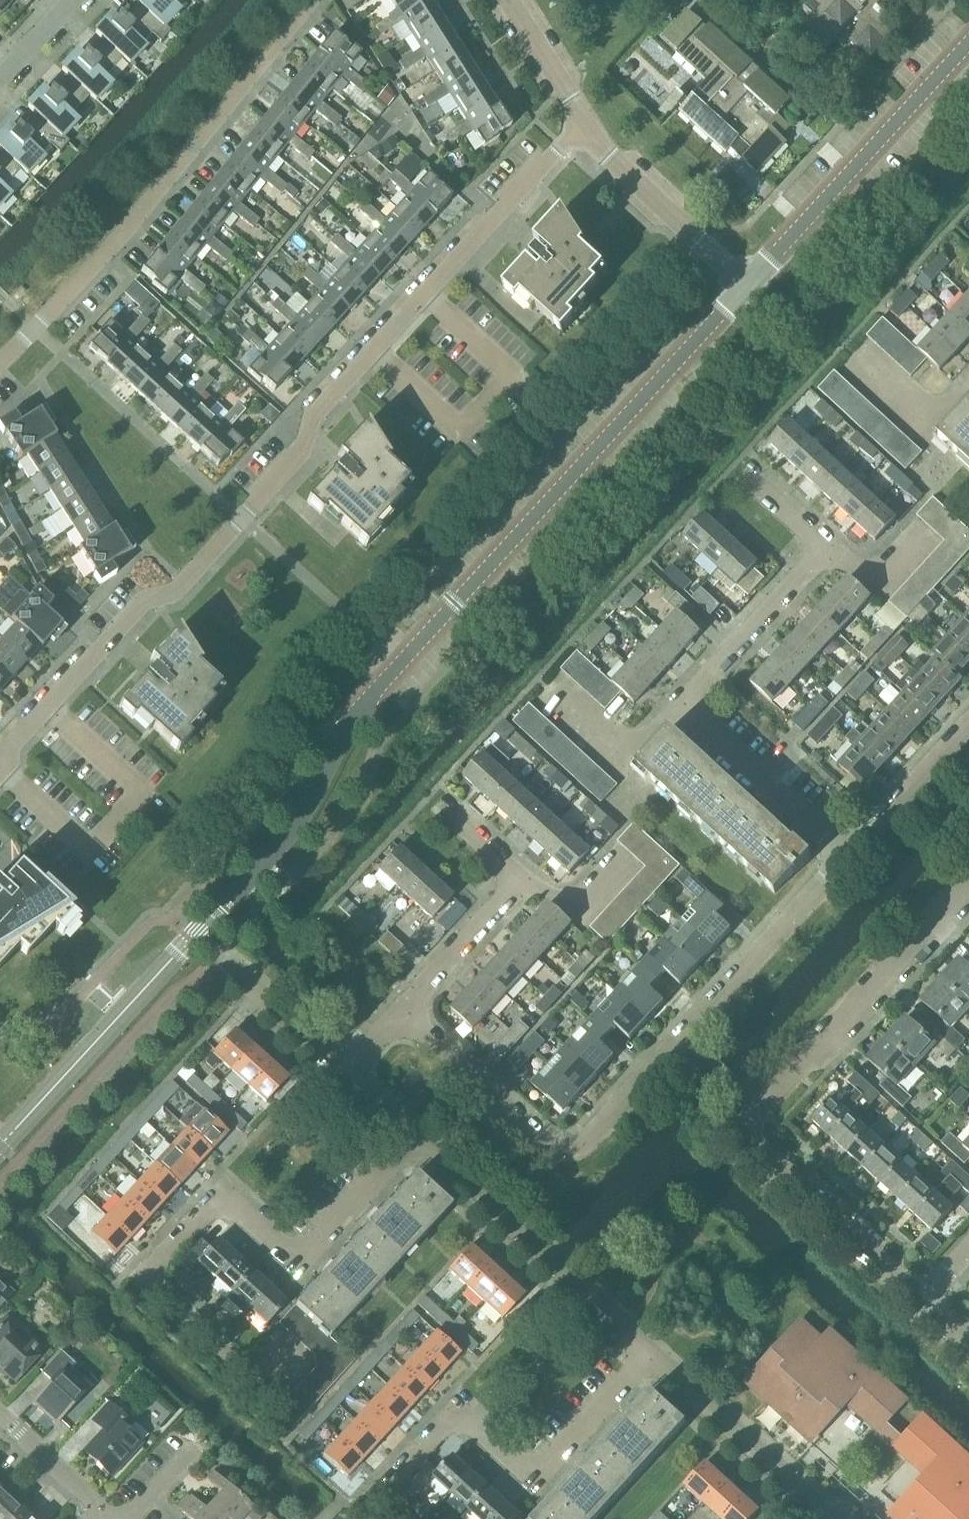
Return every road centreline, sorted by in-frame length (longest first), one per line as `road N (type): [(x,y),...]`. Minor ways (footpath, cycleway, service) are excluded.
road 1 (tertiary): [(0,1146),(292,825),(344,734),(400,664),(747,285)]
road 2 (residential): [(0,763),(143,603),(183,585),(298,461),(313,416),(584,128)]
road 3 (residential): [(281,1357),(259,1382),(140,1277),(225,1191),(301,1258),(413,1131)]
road 4 (residential): [(920,1299),(743,1134),(968,880)]
road 5 (residential): [(0,365),(128,226),(310,0)]
road 6 (residential): [(405,1518),(377,1495),(455,1408),(532,1479),(651,1350)]
road 7 (residential): [(850,856),(682,703),(818,554)]
road 8 (residential): [(569,1152),(850,856)]
road 9 (tertiary): [(747,285),(968,44)]
road 10 (residential): [(651,1350),(413,1131)]
road 11 (residential): [(402,1006),(517,879),(445,814)]
road 12 (residential): [(833,1518),(651,1350)]
road 13 (residential): [(747,285),(584,128)]
road 14 (residential): [(569,1152),(557,1152),(402,1006)]
road 15 (residential): [(850,856),(968,723)]
road 16 (residential): [(584,128),(503,0)]
road 17 (residential): [(101,1517),(98,1503),(0,1414)]
road 18 (residential): [(818,554),(885,578),(928,533)]
road 19 (residential): [(202,1442),(140,1510),(101,1517)]

